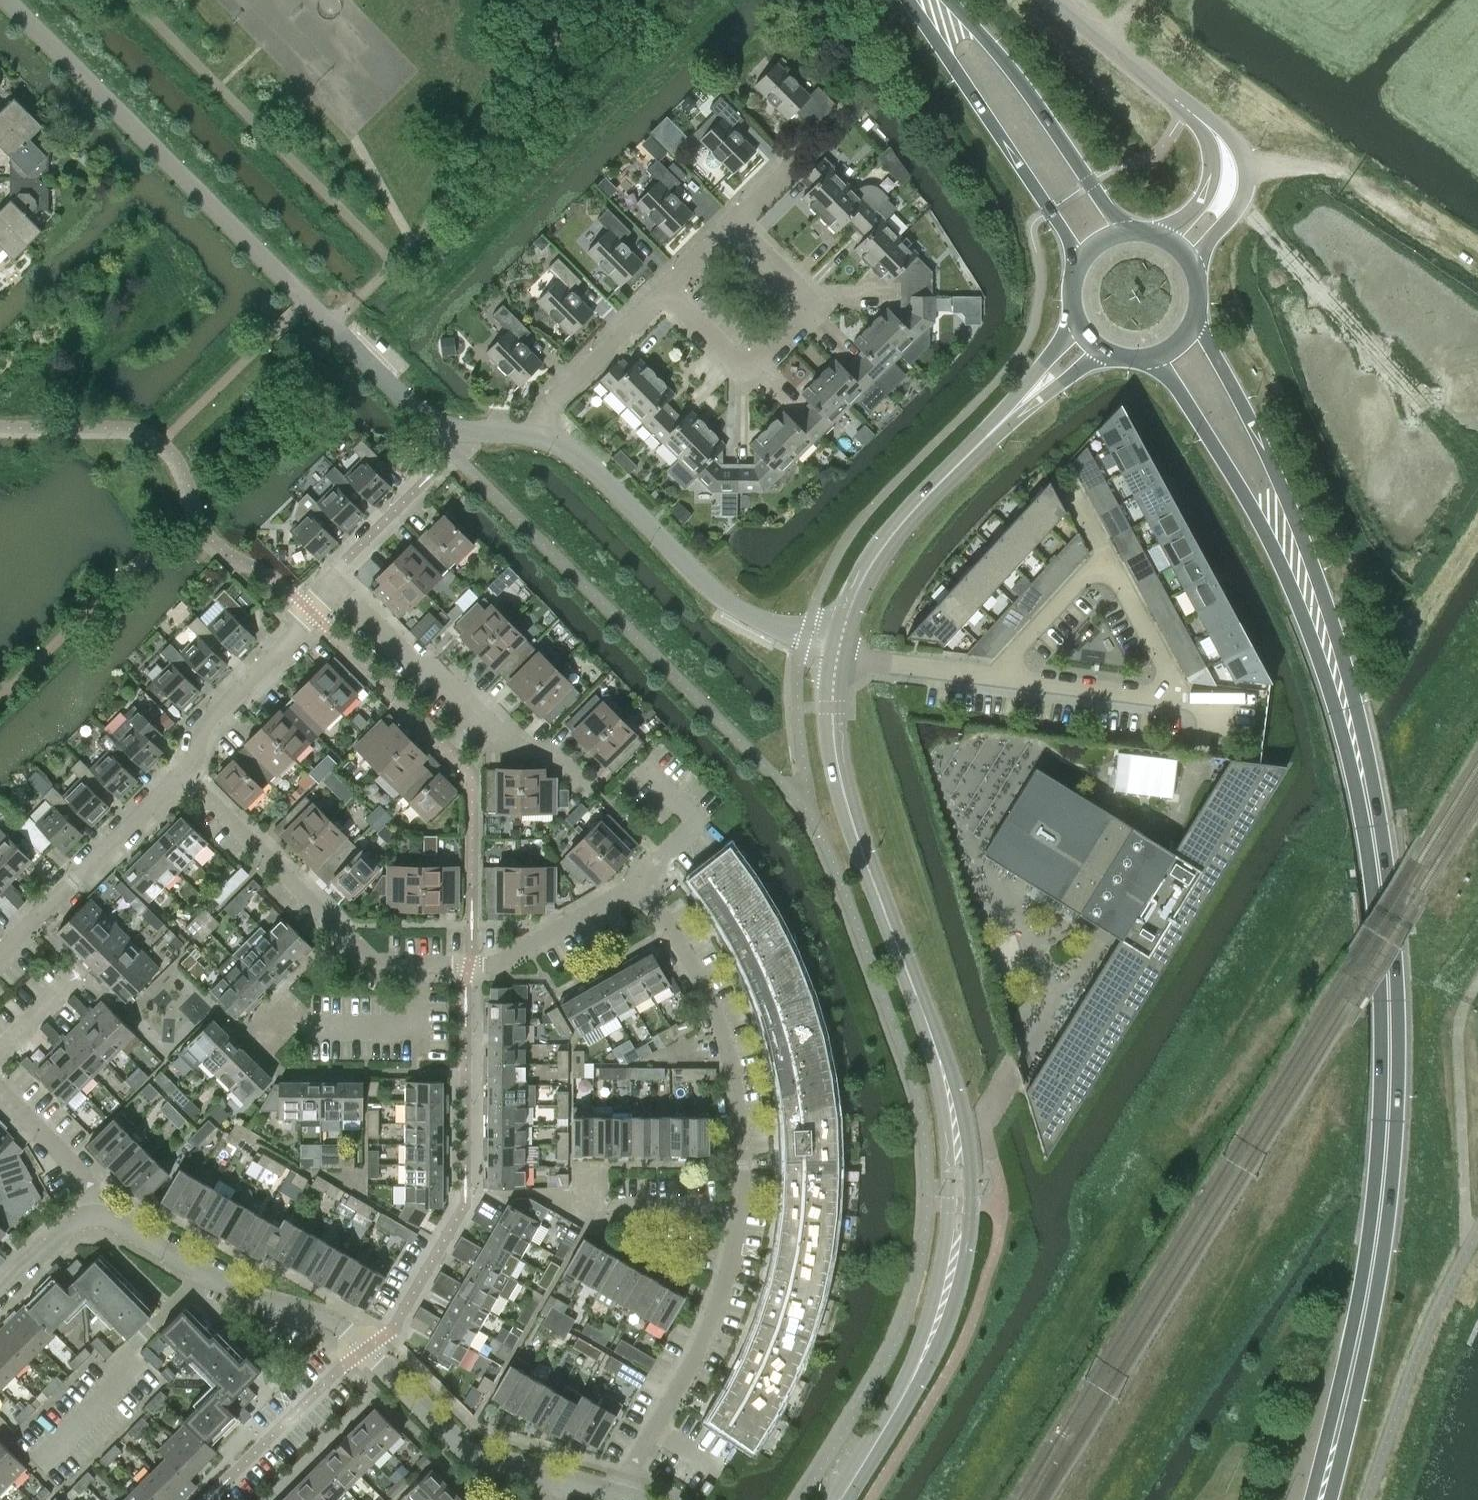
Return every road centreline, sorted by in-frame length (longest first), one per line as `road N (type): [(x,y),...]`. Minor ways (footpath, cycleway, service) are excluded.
road 1 (primary): [(1330,1499),(1386,1234),(1397,1043),(1388,872),(1325,600),(1274,471),(1195,321)]
road 2 (primary): [(1147,359),(1170,380),(1239,487),(1299,609),(1364,827),(1379,990),(1379,1122),(1360,1289),(1310,1499)]
road 3 (tertiary): [(839,1499),(901,1401),(938,1317),(958,1229),(959,1156),(941,1065),(853,825),(837,750),(837,653)]
road 4 (residential): [(532,435),(432,428),(6,0)]
road 5 (residential): [(837,653),(723,600),(582,458),(532,435)]
road 6 (residential): [(739,1208),(736,1080),(683,946),(636,881)]
road 7 (tertiary): [(1078,325),(912,500),(854,592)]
road 8 (tertiary): [(854,592),(969,463),(1107,354)]
road 9 (residential): [(584,790),(546,749),(513,747),(334,585)]
road 10 (residential): [(666,291),(746,370),(813,306),(733,224)]
road 11 (primary): [(906,0),(1078,266)]
road 12 (residential): [(617,1495),(705,1333),(727,1276),(739,1208)]
road 13 (residential): [(418,964),(376,965),(183,773)]
road 14 (primary): [(1125,232),(1027,92),(949,0)]
road 15 (residential): [(356,1340),(334,1320),(242,1294),(96,1215)]
road 16 (residential): [(0,955),(183,773)]
road 17 (residential): [(183,773),(205,727),(334,585)]
road 18 (residential): [(636,881),(496,964),(418,964)]
road 19 (residential): [(364,1350),(451,1435),(484,1456),(555,1477)]
road 20 (unclassified): [(1196,273),(1206,245),(1241,207),(1245,168),(1217,124),(1181,108)]
road 21 (residential): [(532,435),(666,291)]
road 22 (residential): [(364,1350),(395,1324),(465,1203),(465,1187)]
road 23 (residential): [(992,675),(1183,699)]
road 24 (residential): [(237,1470),(364,1350)]
road 25 (unclassified): [(1181,108),(1053,0)]
road 26 (residential): [(418,964),(418,1026),(314,1027)]
road 27 (residential): [(1104,556),(992,675)]
road 28 (residential): [(1183,699),(1104,556)]
road 29 (residential): [(96,1215),(86,1180),(0,1089)]
road 30 (unclassified): [(1181,108),(1207,144),(1211,176),(1198,206),(1159,236)]
road 31 (residential): [(643,771),(696,822),(636,881)]
road 32 (residential): [(837,653),(992,675)]
road 33 (residential): [(334,585),(434,484)]
road 34 (residential): [(611,1206),(739,1208)]
road 35 (residential): [(96,1215),(72,1223),(0,1290)]

